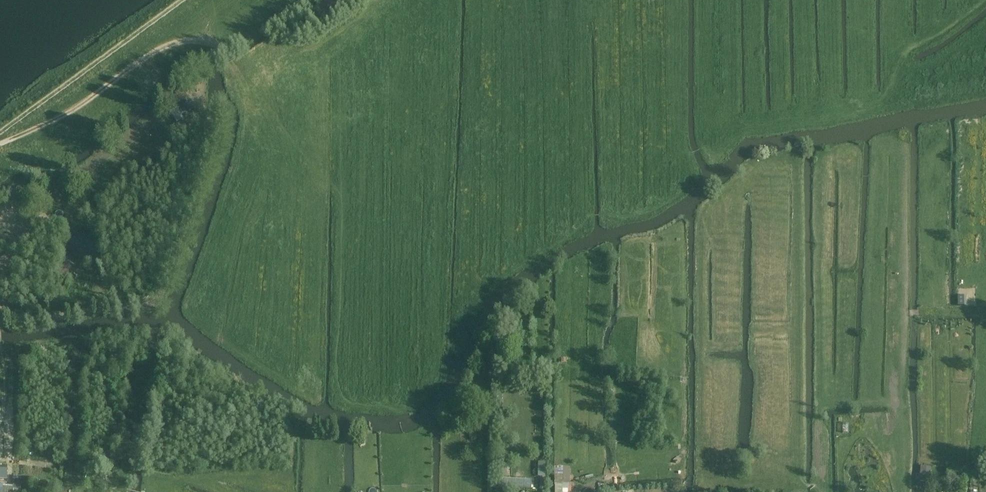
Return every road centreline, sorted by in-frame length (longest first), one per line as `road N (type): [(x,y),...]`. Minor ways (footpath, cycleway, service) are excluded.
road 1 (unclassified): [(0,133),(155,20)]

